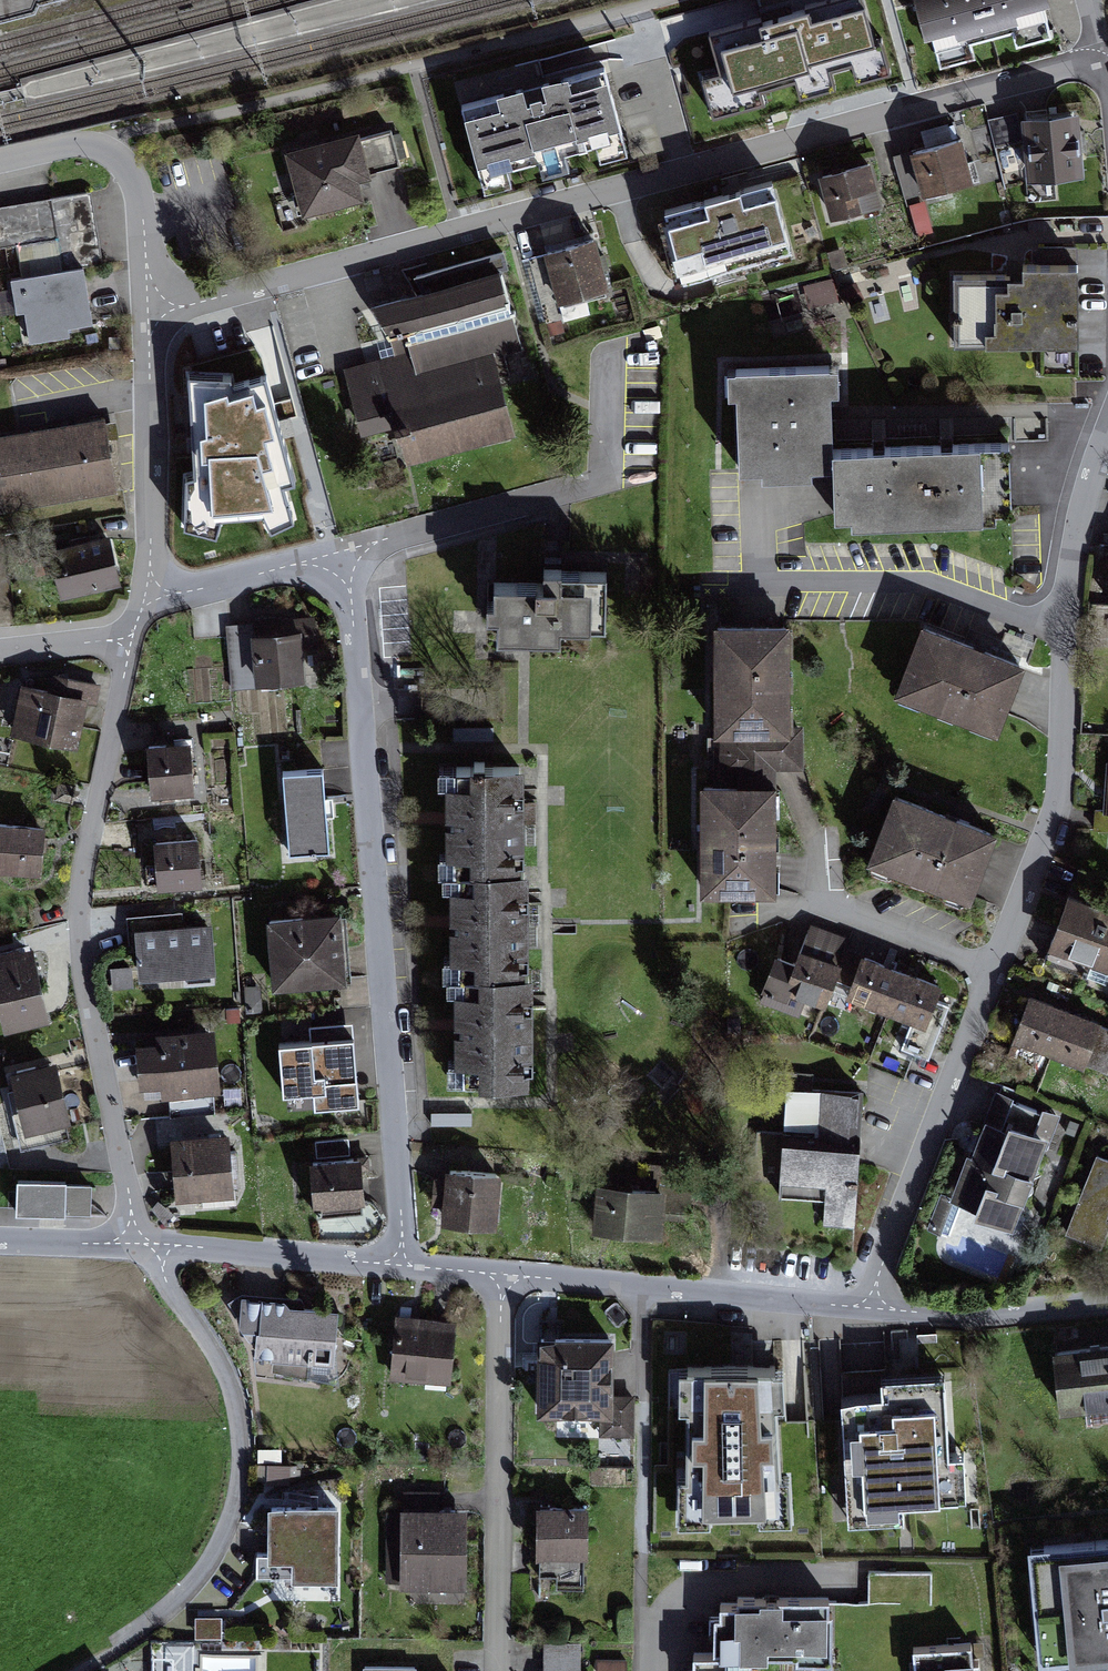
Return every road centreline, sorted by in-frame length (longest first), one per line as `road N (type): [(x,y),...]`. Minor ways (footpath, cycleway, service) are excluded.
road 1 (residential): [(149,315),(1077,65),(1106,68),(1107,77)]
road 2 (residential): [(862,1317),(1053,830),(1062,624),(1084,502),(1107,426)]
road 3 (residential): [(407,1272),(346,551),(172,594),(145,593)]
road 4 (residential): [(143,1243),(95,1063),(81,959),(83,866),(131,640)]
road 5 (residential): [(112,1647),(188,1599),(235,1532),(252,1464),(235,1399),(143,1243)]
road 6 (residential): [(497,1670),(494,1278)]
road 7 (residential): [(862,1317),(494,1278)]
road 8 (residential): [(149,315),(142,213),(125,160),(109,147),(71,143),(0,161)]
road 9 (residential): [(145,593),(149,315)]
road 10 (residential): [(407,1272),(143,1243)]
road 11 (residential): [(1107,1300),(862,1317)]
road 12 (residential): [(143,1243),(0,1242)]
road 13 (unclassified): [(131,640),(0,647)]

